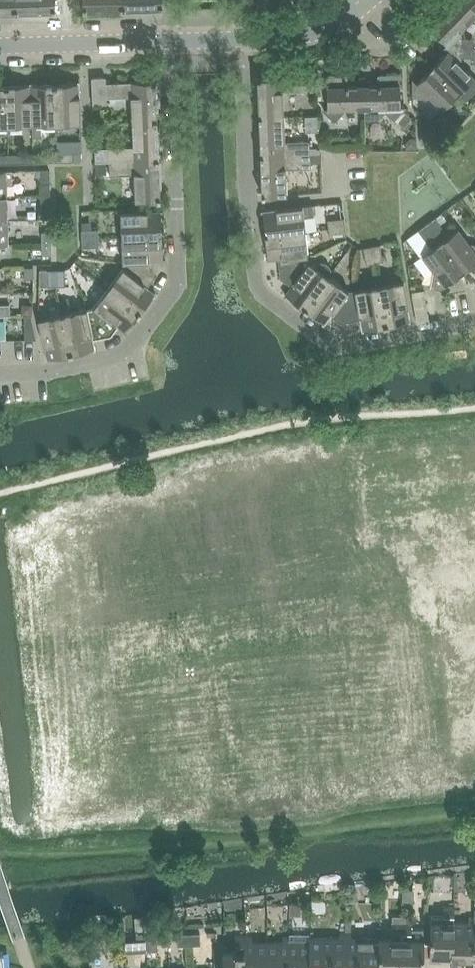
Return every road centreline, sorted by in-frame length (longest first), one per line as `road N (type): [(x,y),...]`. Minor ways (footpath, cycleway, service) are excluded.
road 1 (residential): [(474,321),(339,346),(268,297),(256,279),(243,39)]
road 2 (residential): [(170,43),(179,281),(140,344),(103,361),(0,378)]
road 3 (tertiary): [(0,46),(170,43)]

